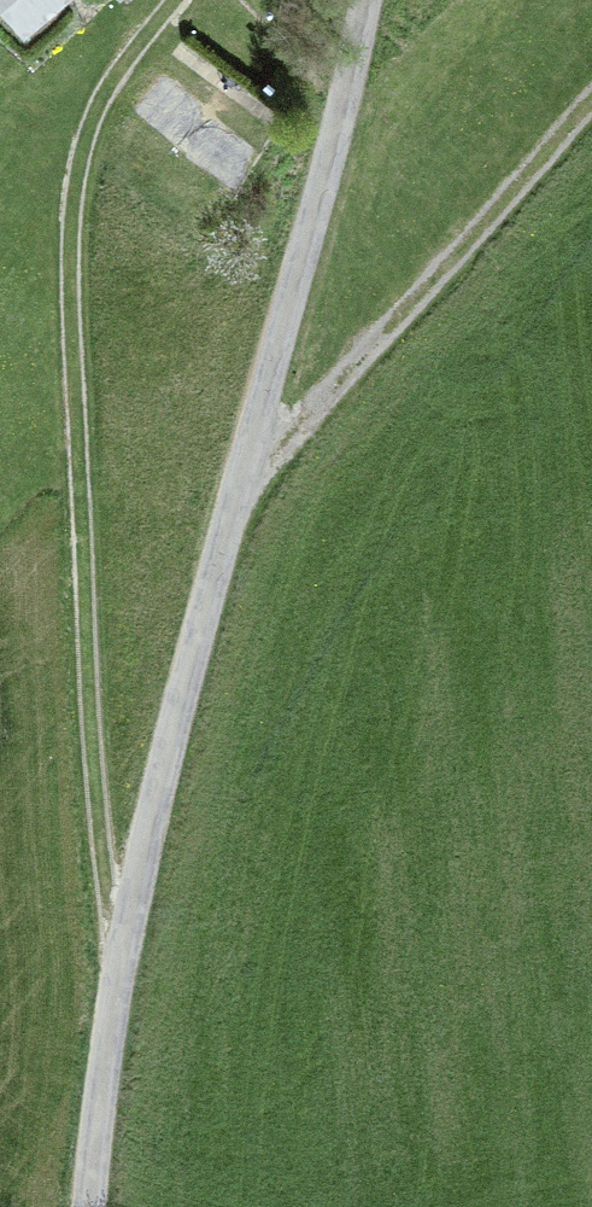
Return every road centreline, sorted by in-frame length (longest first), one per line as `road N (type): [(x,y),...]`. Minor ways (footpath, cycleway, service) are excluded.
road 1 (unclassified): [(89,1206),(110,1029),(147,837),(368,0)]
road 2 (track): [(173,0),(117,70),(92,120),(70,237),(99,836),(124,957)]
road 3 (track): [(239,487),(591,100)]

